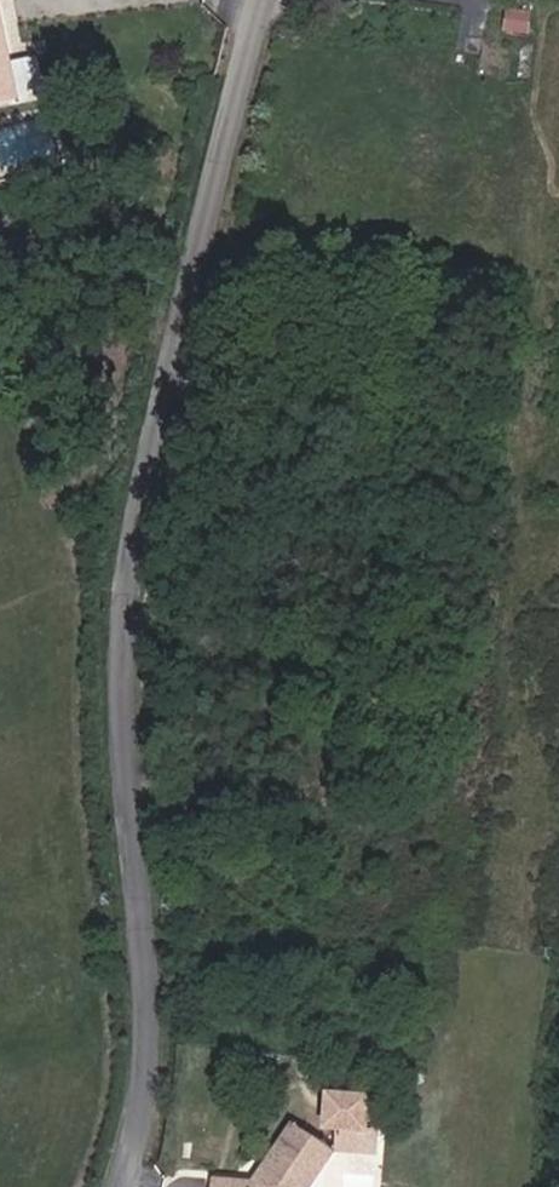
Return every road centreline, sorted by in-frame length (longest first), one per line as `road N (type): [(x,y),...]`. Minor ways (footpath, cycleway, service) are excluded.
road 1 (unclassified): [(267,0),(142,500),(126,723),(153,1028),(148,1105),(124,1186)]

